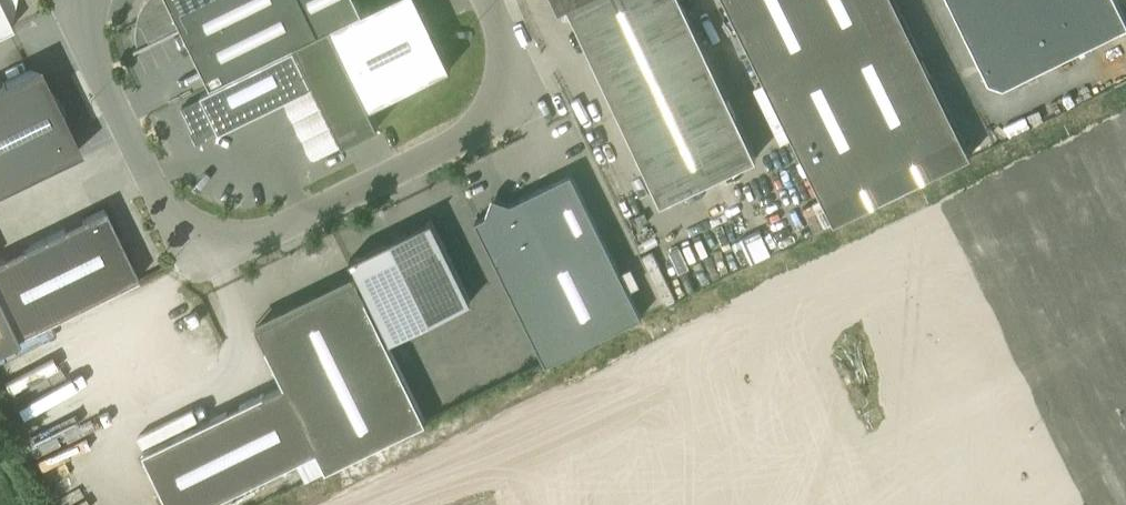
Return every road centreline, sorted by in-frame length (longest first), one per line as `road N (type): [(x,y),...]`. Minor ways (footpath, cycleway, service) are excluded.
road 1 (unclassified): [(91,0),(94,54),(163,207),(203,237),(286,227),(474,138),(511,74),(483,0)]

